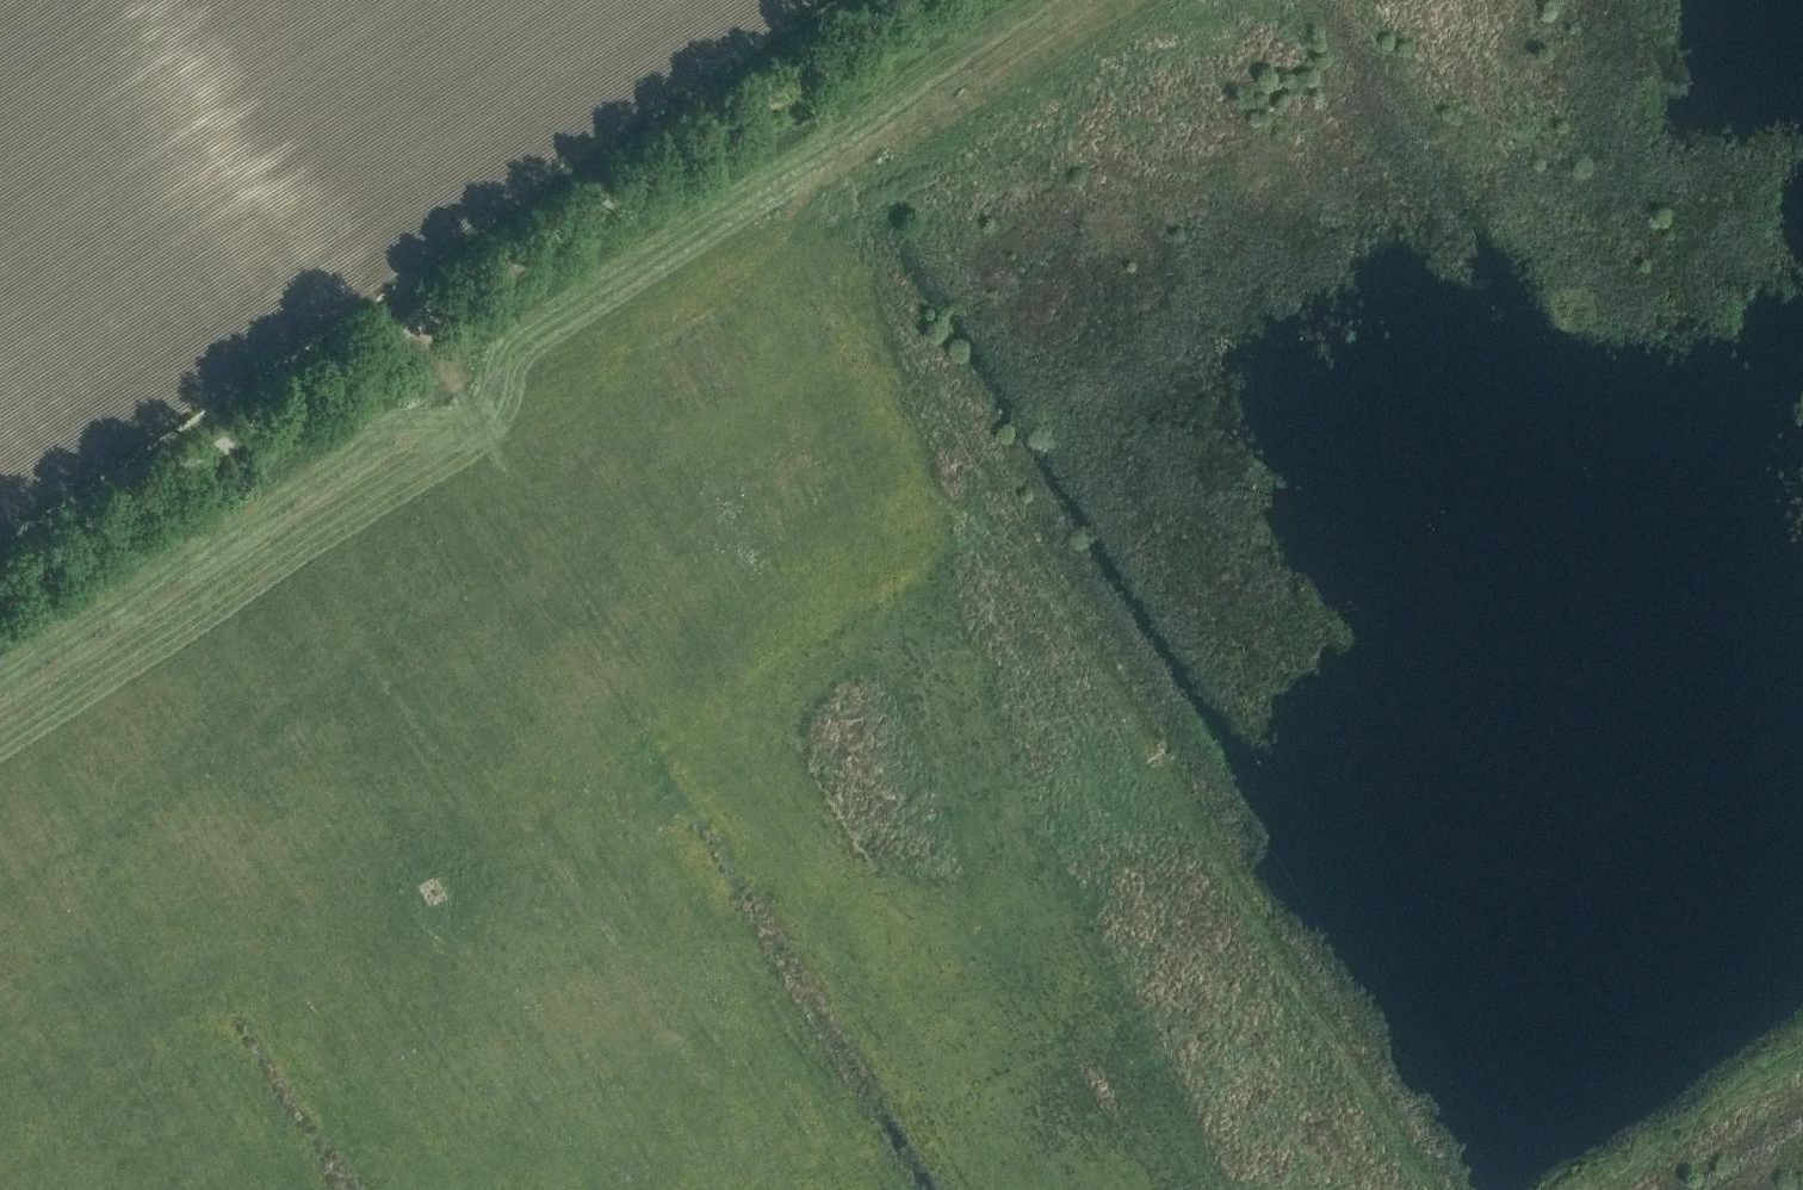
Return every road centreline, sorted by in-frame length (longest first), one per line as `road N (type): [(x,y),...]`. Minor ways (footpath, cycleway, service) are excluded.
road 1 (unclassified): [(0,591),(915,0)]

